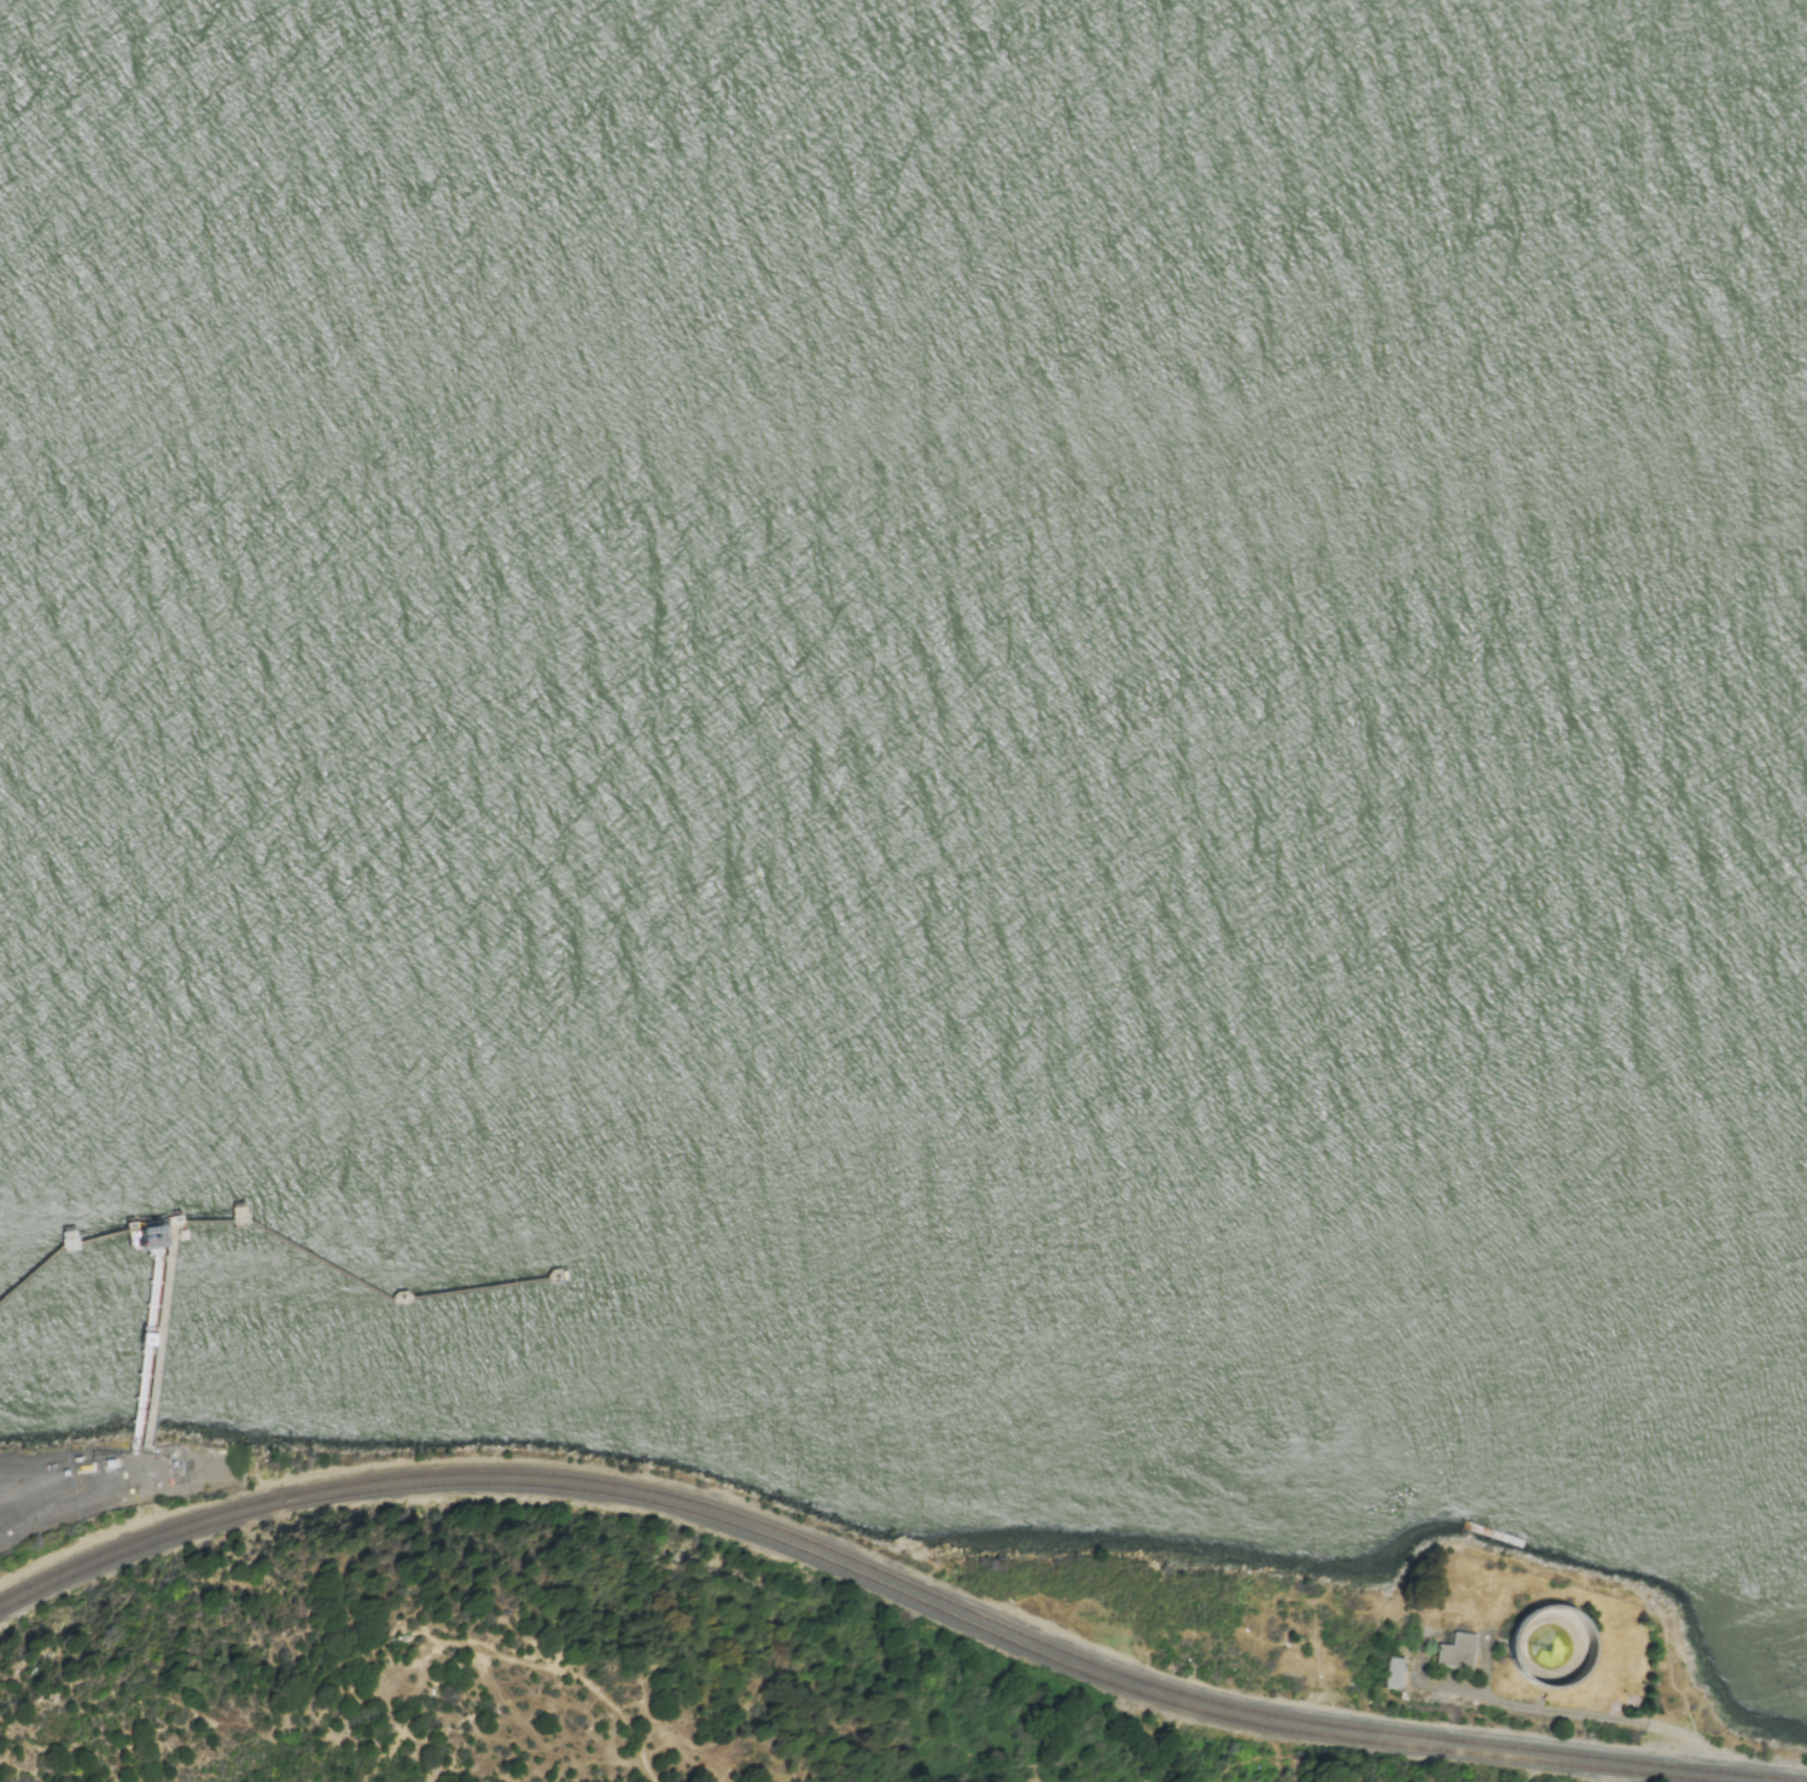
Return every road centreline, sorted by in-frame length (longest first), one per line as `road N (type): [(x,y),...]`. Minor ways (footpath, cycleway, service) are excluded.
road 1 (track): [(659,1781),(636,1737),(584,1683),(418,1638)]

